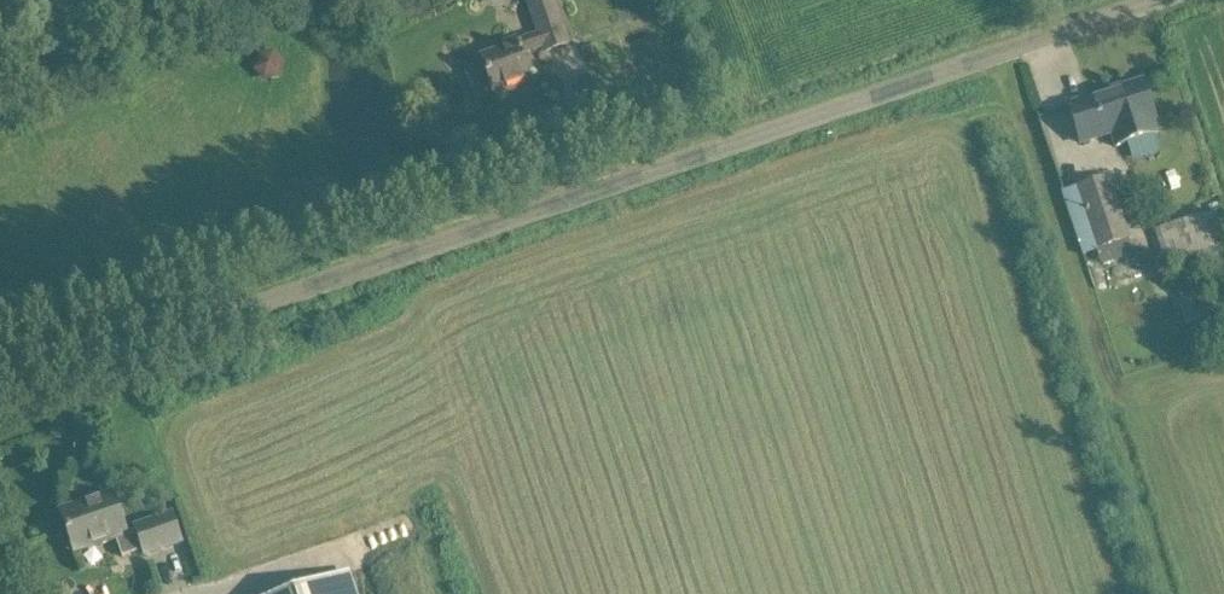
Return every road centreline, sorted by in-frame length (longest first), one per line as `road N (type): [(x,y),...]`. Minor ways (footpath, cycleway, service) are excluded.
road 1 (unclassified): [(0,393),(1122,0)]

